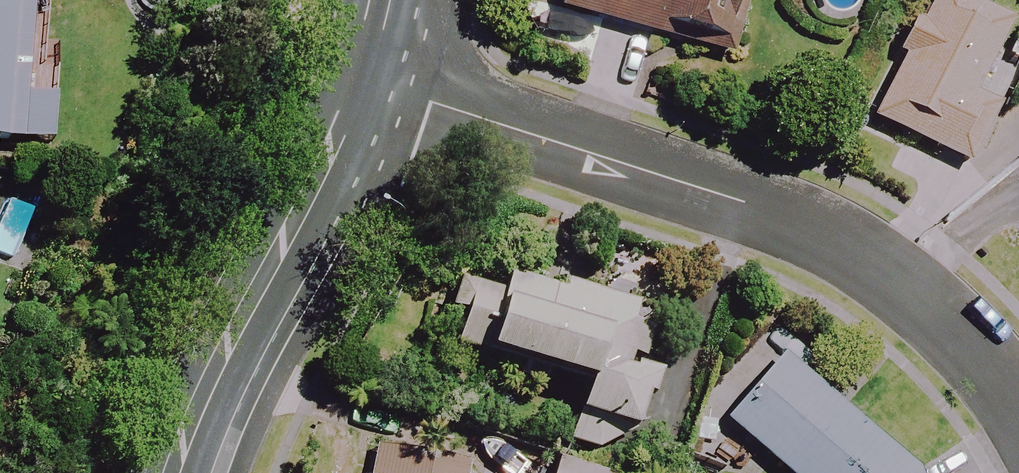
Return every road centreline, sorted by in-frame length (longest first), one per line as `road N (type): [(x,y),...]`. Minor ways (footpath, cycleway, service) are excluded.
road 1 (residential): [(361,77),(747,205),(877,263),(966,345),(1018,421)]
road 2 (tertiary): [(361,77),(172,472)]

